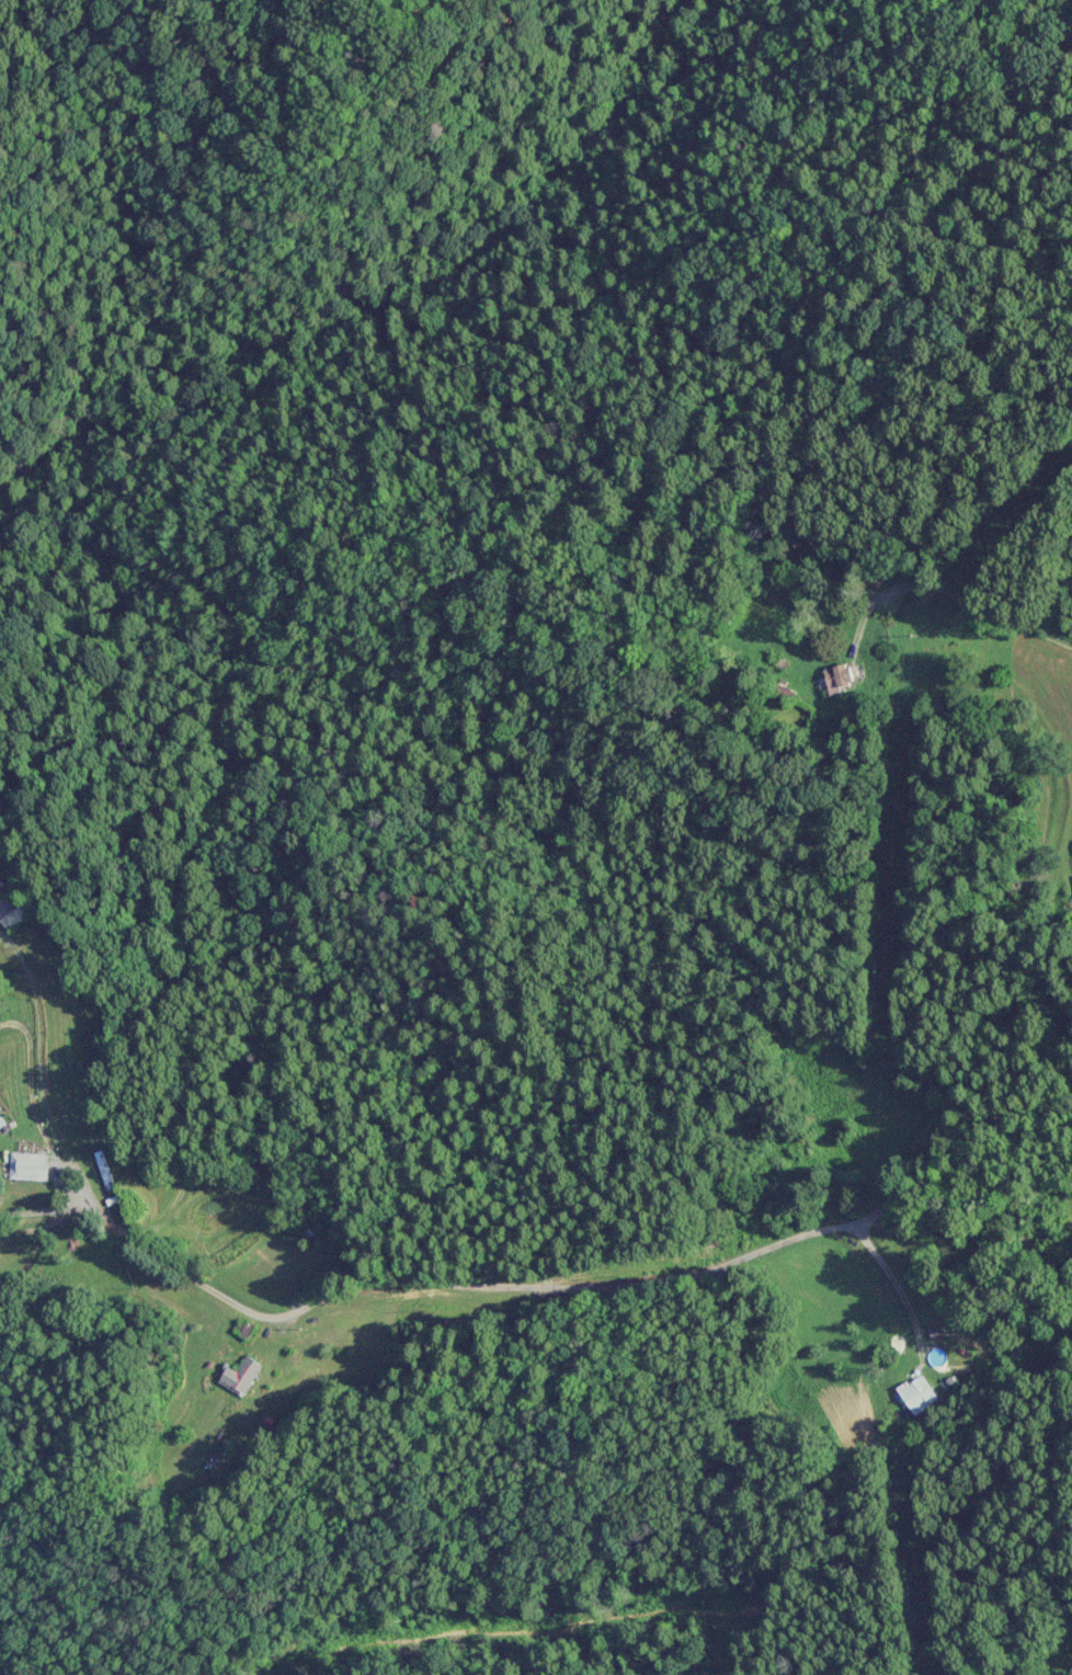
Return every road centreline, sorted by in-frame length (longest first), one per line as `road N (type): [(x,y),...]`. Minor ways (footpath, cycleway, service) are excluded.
road 1 (residential): [(0,1144),(75,1209),(244,1309),(486,1262),(650,1262),(937,1173),(1007,1132),(1071,1115)]
road 2 (residential): [(1071,686),(1047,609),(1057,571),(1015,505),(1020,351),(904,333)]

